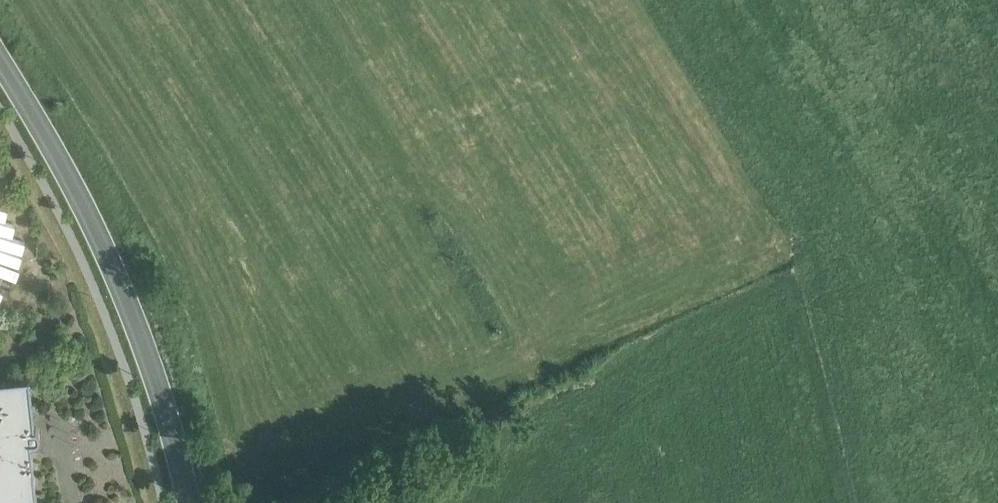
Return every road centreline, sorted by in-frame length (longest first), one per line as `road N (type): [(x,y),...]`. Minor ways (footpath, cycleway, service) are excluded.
road 1 (tertiary): [(0,54),(112,257),(160,369),(196,502)]

